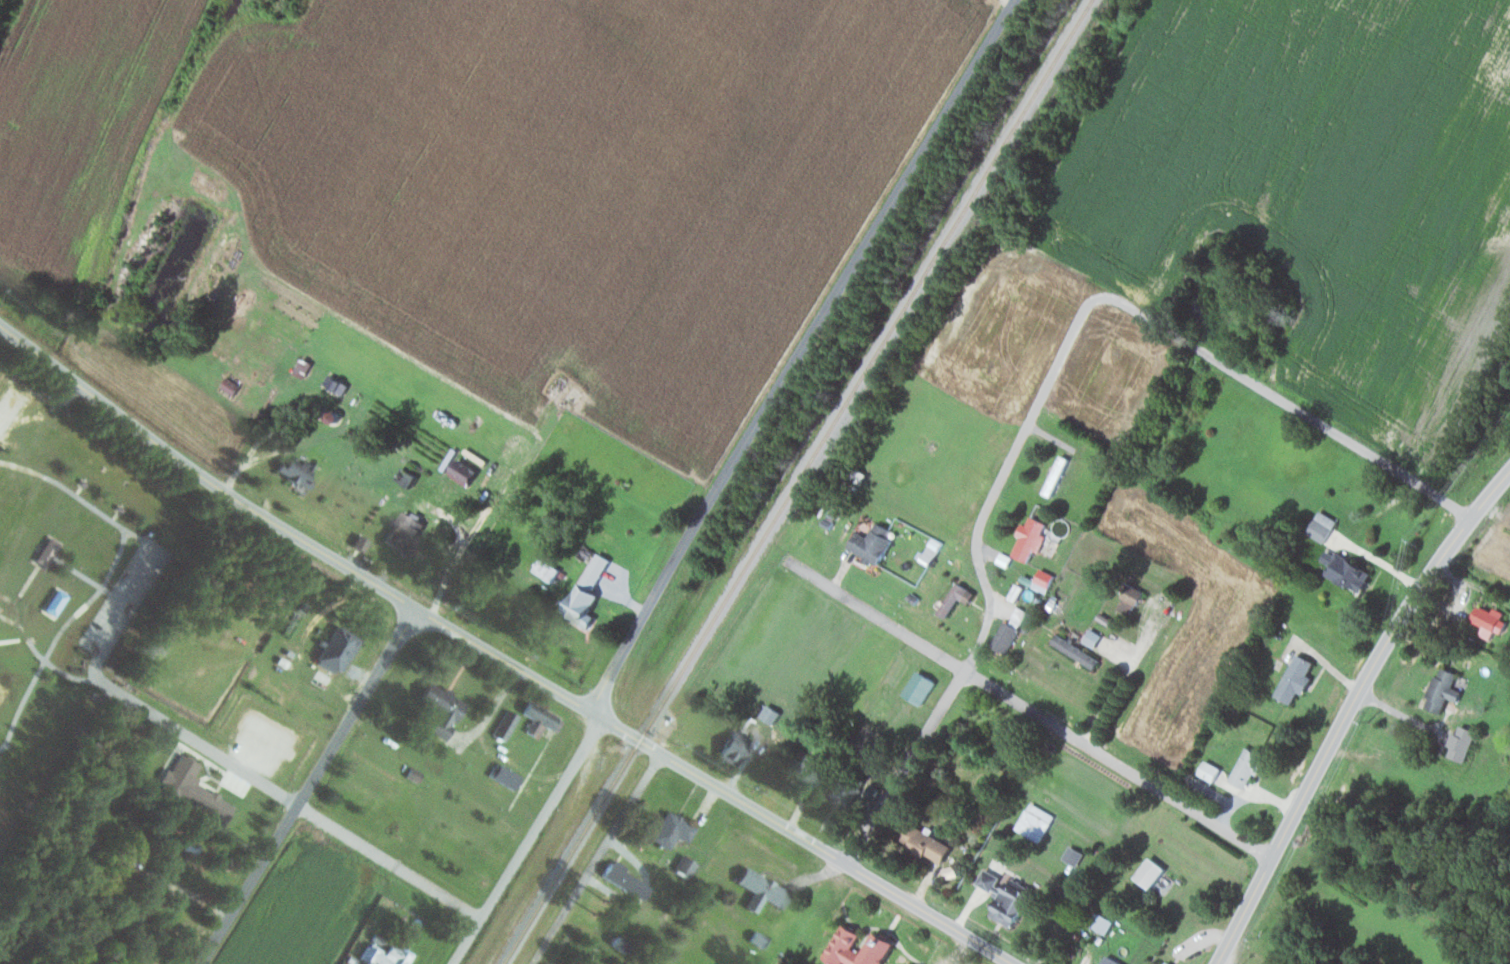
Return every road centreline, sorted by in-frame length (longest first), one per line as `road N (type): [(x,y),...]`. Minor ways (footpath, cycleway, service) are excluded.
road 1 (secondary): [(1011,963),(226,493),(0,326)]
road 2 (residential): [(595,715),(692,525),(1012,0)]
road 3 (track): [(471,531),(573,381),(609,356),(830,0)]
road 4 (residential): [(846,863),(976,650),(990,613),(976,552),(979,527),(1080,316),(1098,298)]
road 5 (residential): [(1271,859),(786,560)]
road 6 (primary): [(1216,963),(1358,690),(1471,518)]
road 7 (residential): [(481,918),(98,681)]
road 8 (residential): [(1098,298),(1123,303),(1471,518)]
road 9 (residential): [(453,963),(592,736),(595,715)]
road 10 (residential): [(535,963),(659,754)]
road 11 (tertiary): [(297,805),(418,607)]
road 12 (tertiary): [(199,963),(297,805)]

